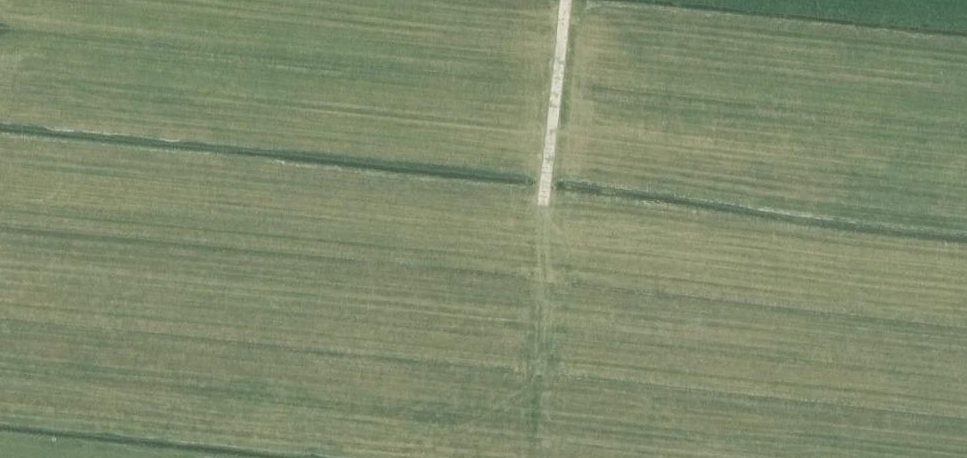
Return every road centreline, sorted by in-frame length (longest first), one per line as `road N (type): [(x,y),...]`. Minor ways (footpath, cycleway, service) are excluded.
road 1 (track): [(549,201),(569,0)]

